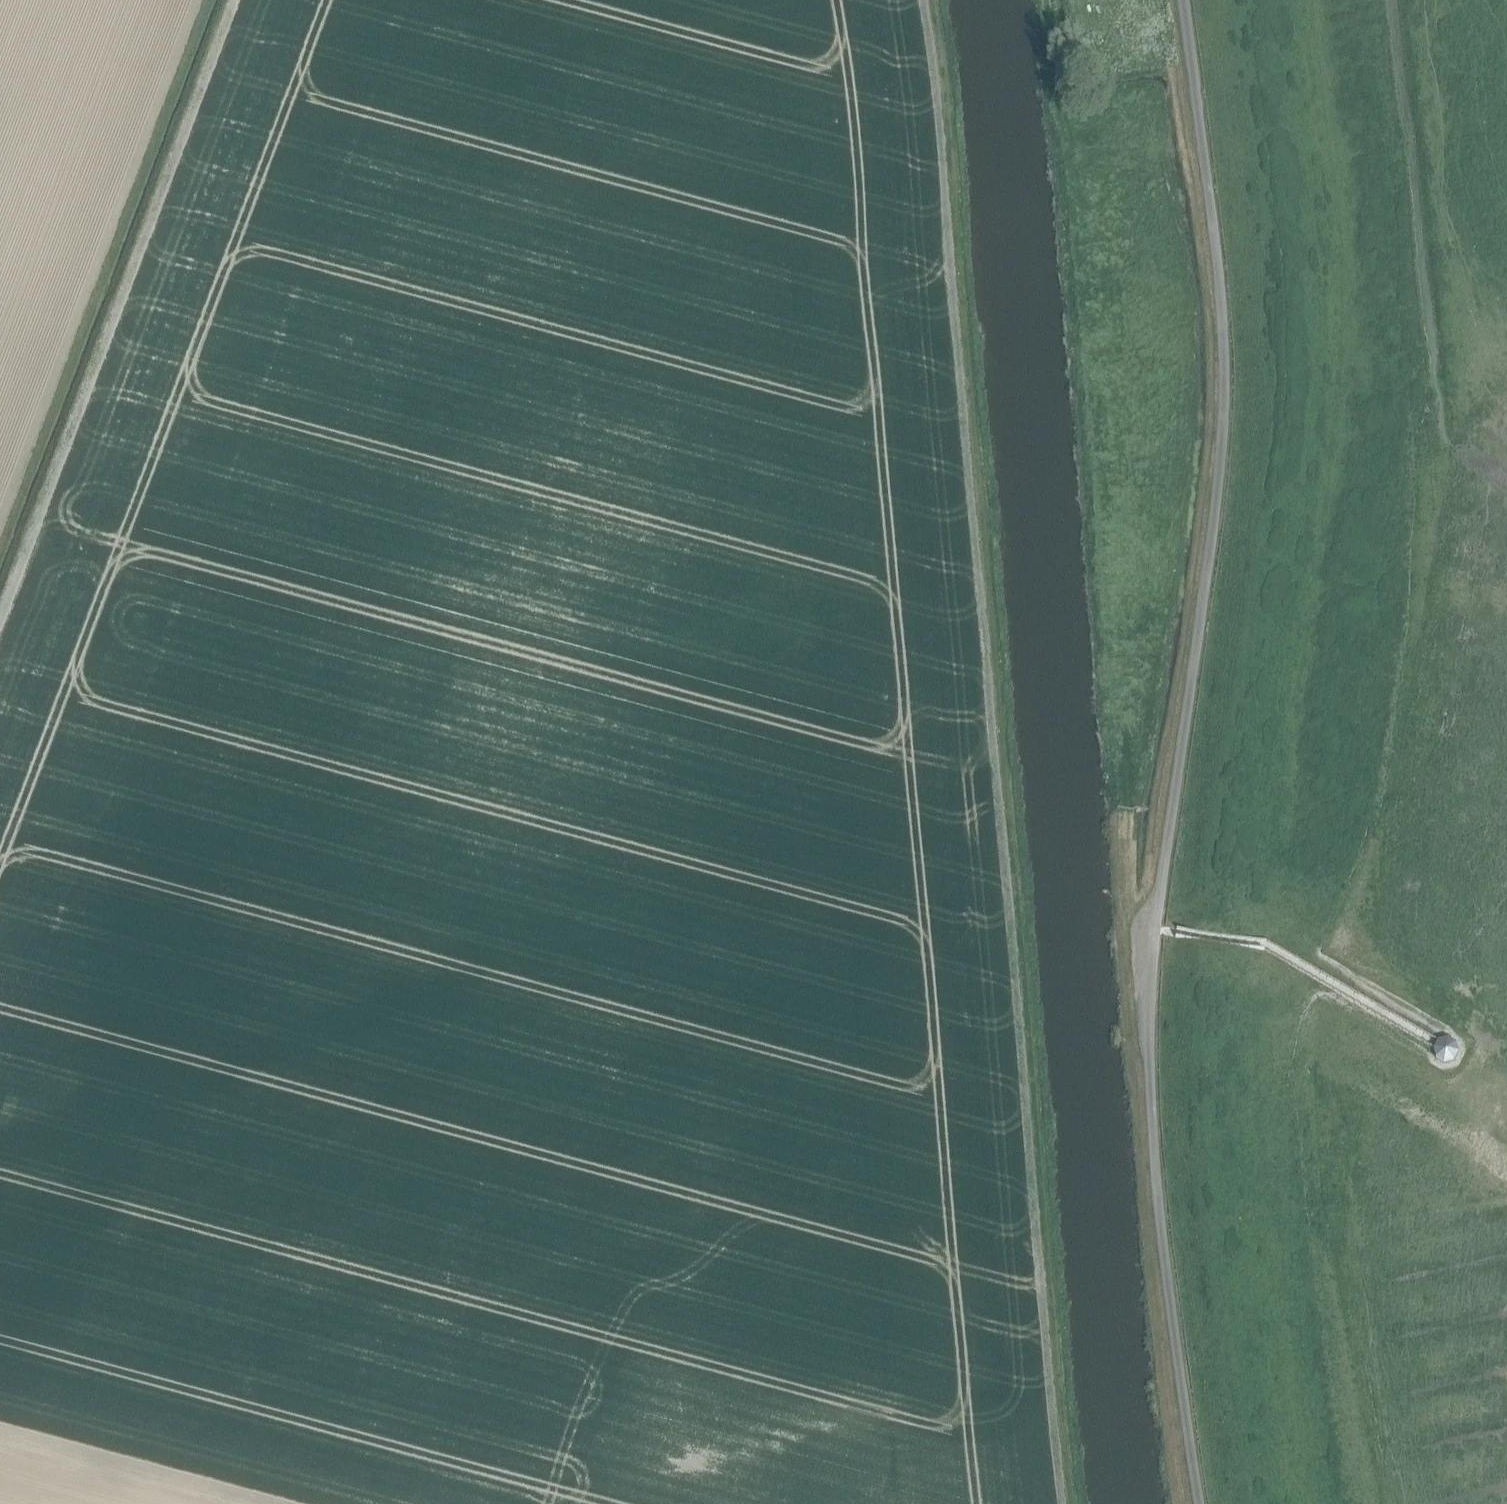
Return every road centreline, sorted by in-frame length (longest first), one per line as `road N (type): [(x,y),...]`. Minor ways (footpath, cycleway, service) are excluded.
road 1 (unclassified): [(1200,1503),(1158,1214),(1149,976),(1220,442),(1223,310),(1186,0)]

